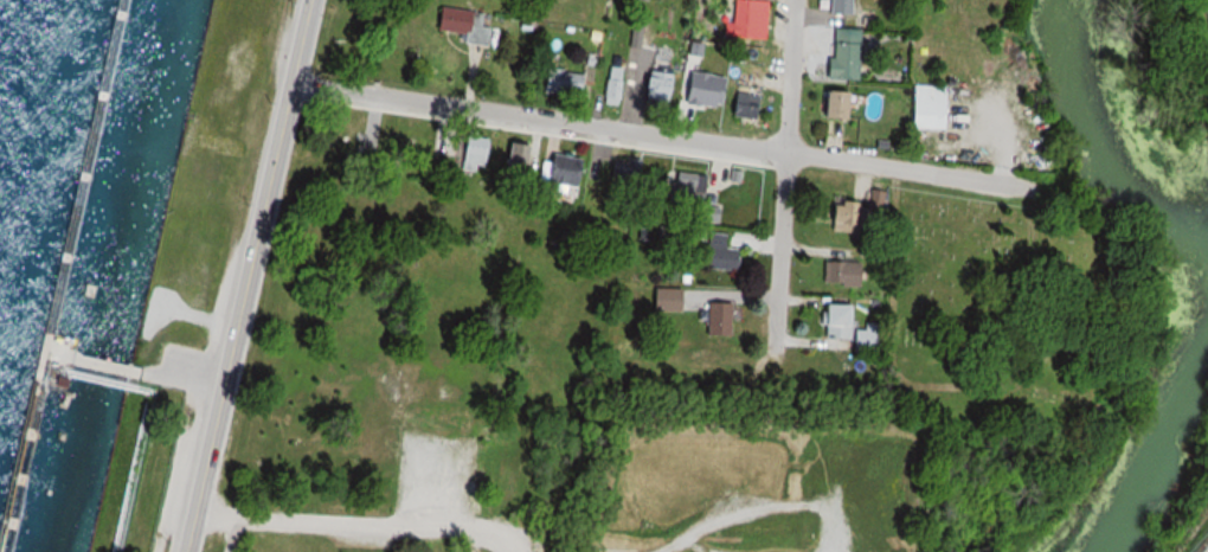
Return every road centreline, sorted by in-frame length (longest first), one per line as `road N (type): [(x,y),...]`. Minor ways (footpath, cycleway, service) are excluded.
road 1 (residential): [(790,150),(291,81)]
road 2 (secondary): [(194,514),(291,81)]
road 3 (residential): [(523,551),(514,534),(497,528),(194,514)]
road 4 (residential): [(1024,186),(790,150)]
road 5 (residential): [(776,344),(790,150)]
road 6 (residential): [(790,150),(793,0)]

